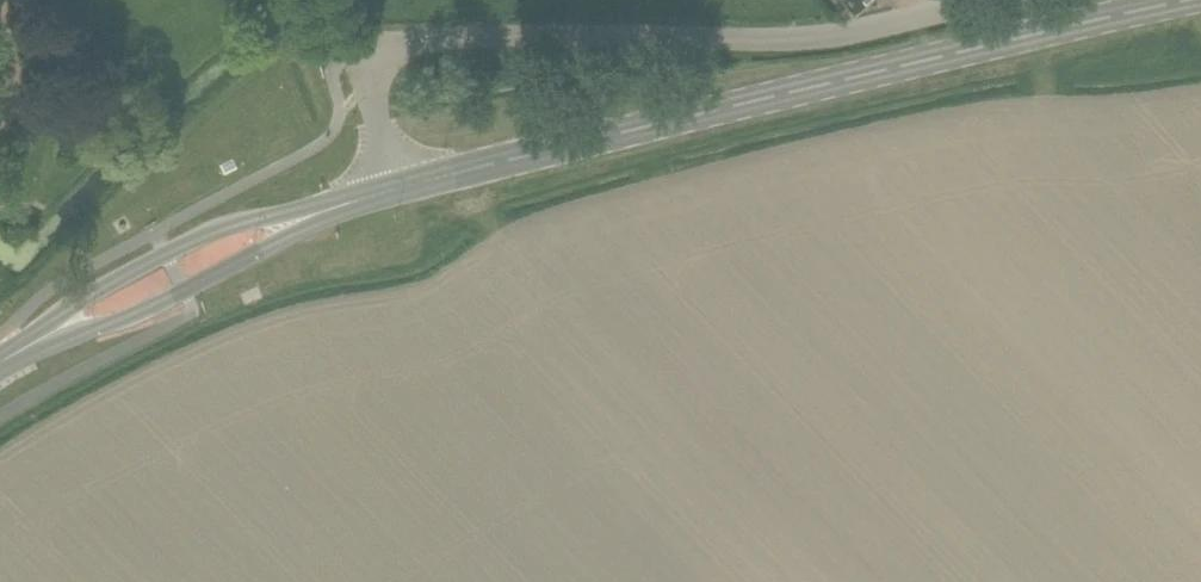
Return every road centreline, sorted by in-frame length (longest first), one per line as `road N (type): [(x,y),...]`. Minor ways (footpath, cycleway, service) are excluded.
road 1 (primary): [(1200,0),(395,190)]
road 2 (unclassified): [(395,190),(356,58),(389,44),(793,38),(1000,0)]
road 3 (primary): [(331,209),(209,232),(61,314),(37,341)]
road 4 (primary): [(37,341),(131,317),(331,209)]

